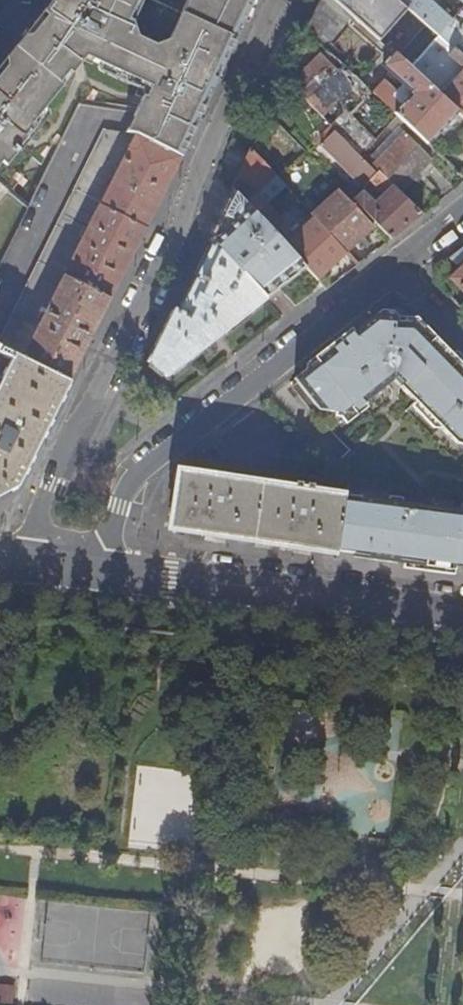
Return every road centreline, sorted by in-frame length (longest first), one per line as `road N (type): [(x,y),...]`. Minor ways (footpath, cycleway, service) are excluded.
road 1 (residential): [(281,0),(18,566)]
road 2 (residential): [(396,270),(137,470),(106,575)]
road 3 (secondary): [(462,616),(106,575)]

